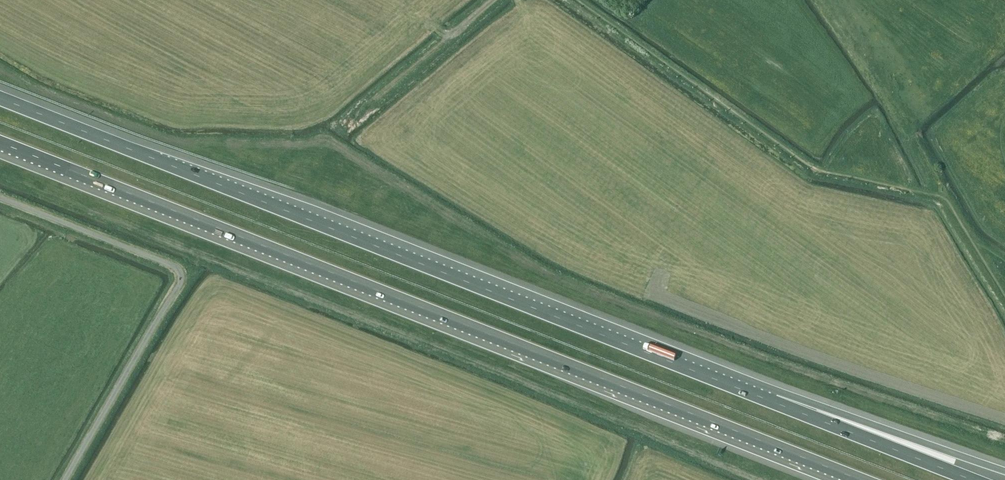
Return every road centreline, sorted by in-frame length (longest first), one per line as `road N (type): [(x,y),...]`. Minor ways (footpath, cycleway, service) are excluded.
road 1 (motorway): [(0,142),(861,479)]
road 2 (motorway): [(772,401),(0,100)]
road 3 (motorway): [(1004,471),(807,402),(772,401)]
road 4 (motorway): [(973,479),(772,401)]

